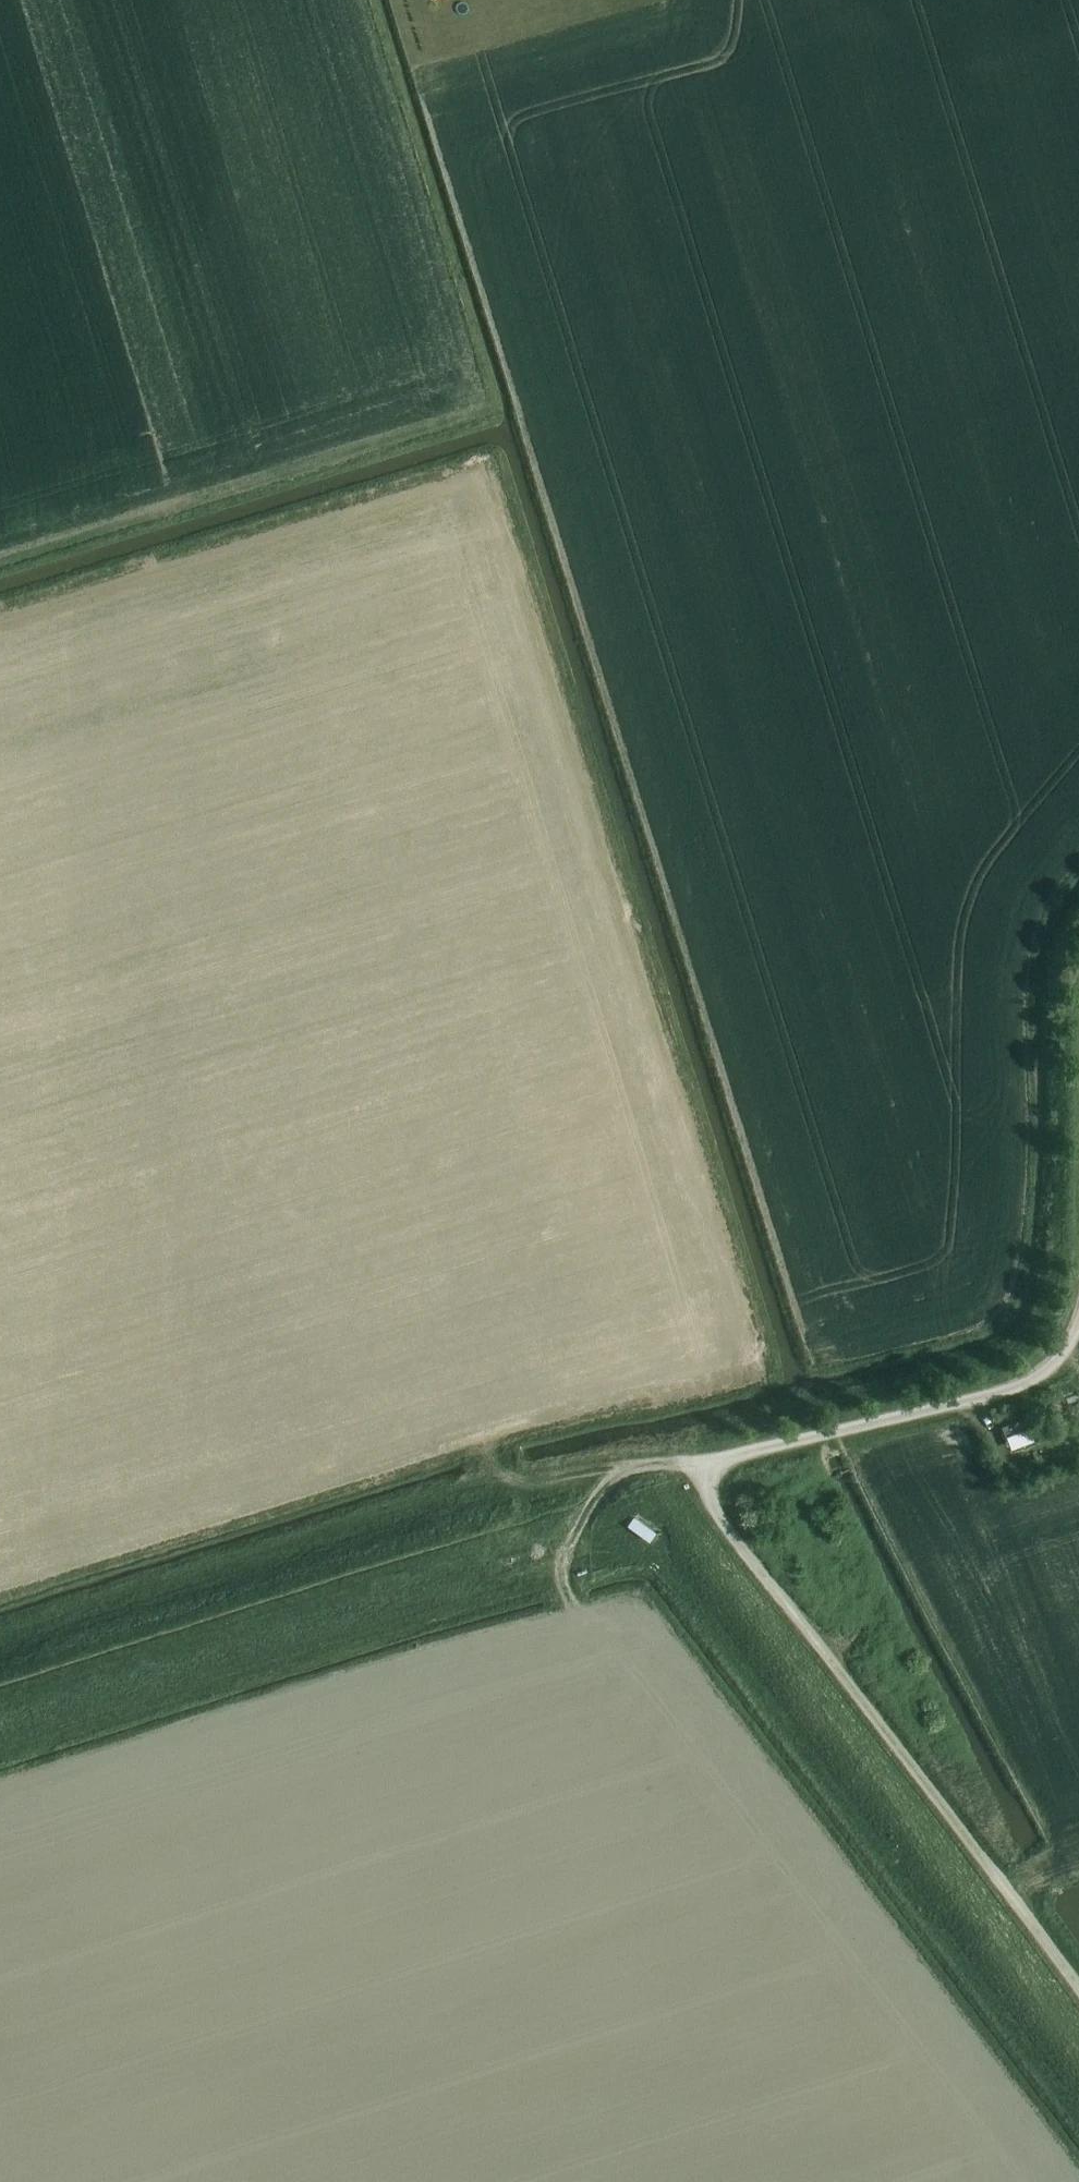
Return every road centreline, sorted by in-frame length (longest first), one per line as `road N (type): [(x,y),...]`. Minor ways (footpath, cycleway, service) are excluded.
road 1 (track): [(1078,1992),(758,1572),(715,1503),(709,1478)]
road 2 (unclassified): [(709,1478),(716,1461),(739,1451),(926,1417),(1035,1387),(1071,1348),(1078,1327)]
road 3 (track): [(576,1611),(561,1581),(568,1542),(603,1482)]

